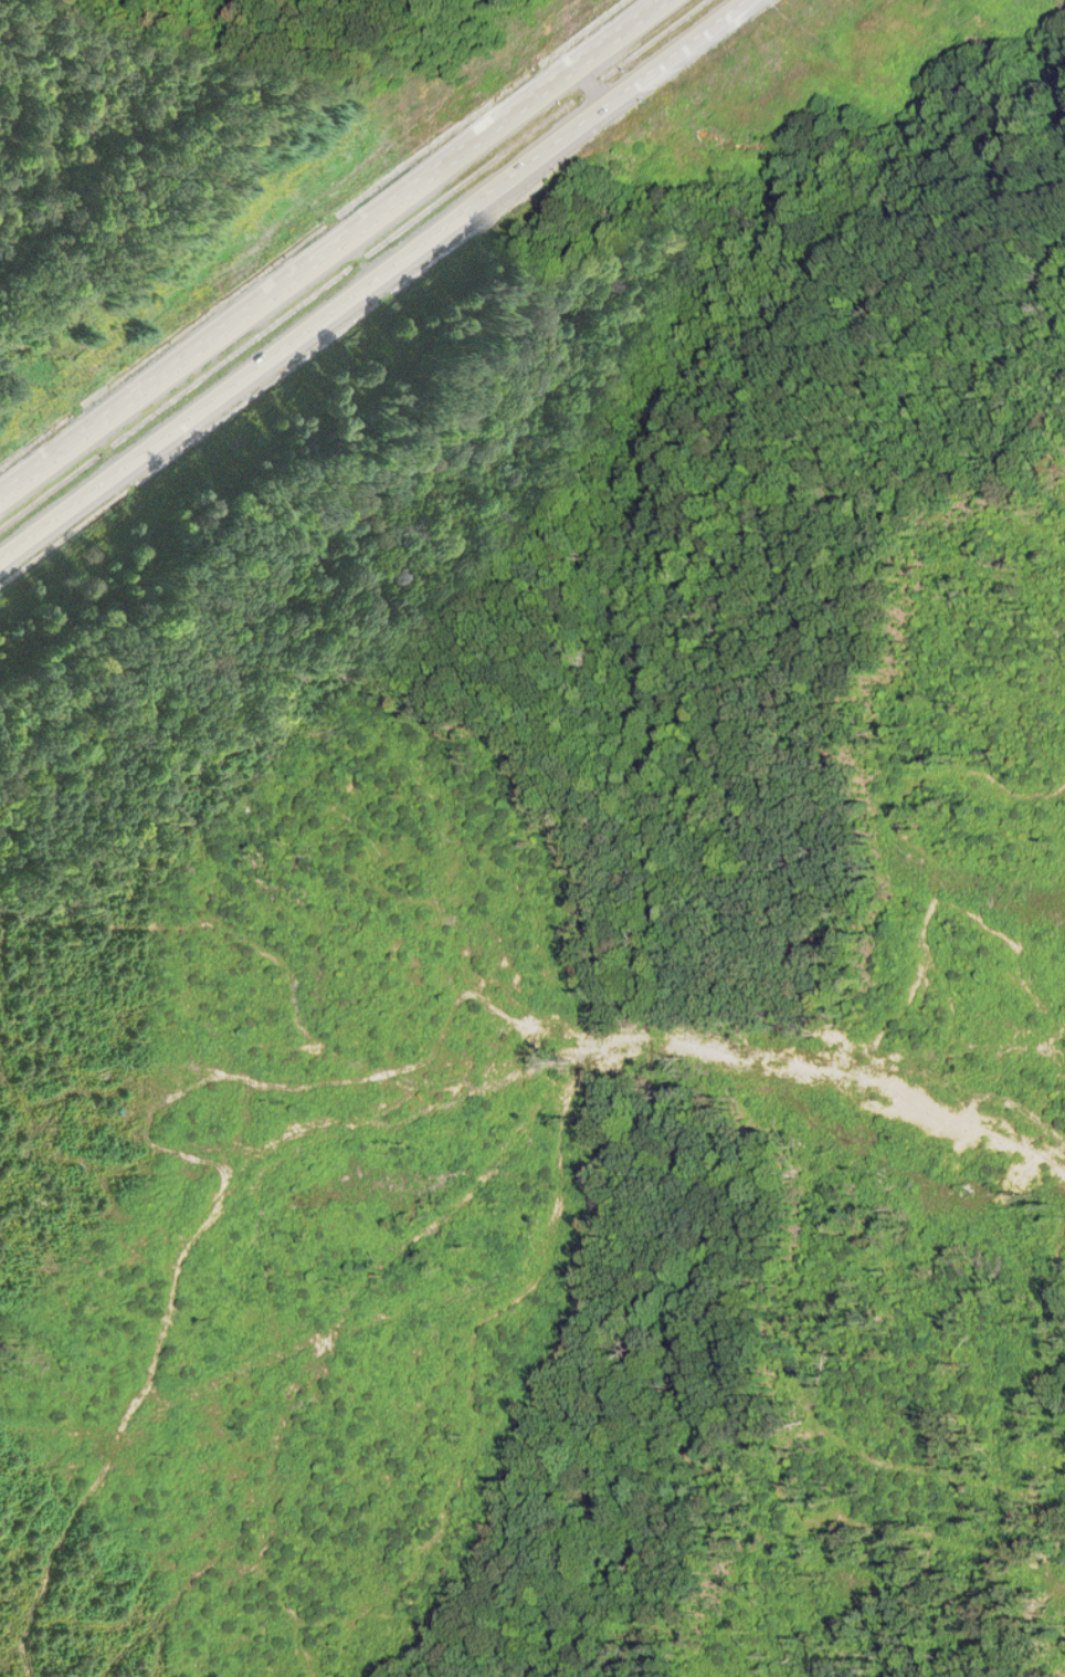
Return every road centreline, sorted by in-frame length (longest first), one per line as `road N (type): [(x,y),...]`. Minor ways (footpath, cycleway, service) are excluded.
road 1 (motorway): [(0,561),(748,0)]
road 2 (motorway): [(661,0),(0,495)]

